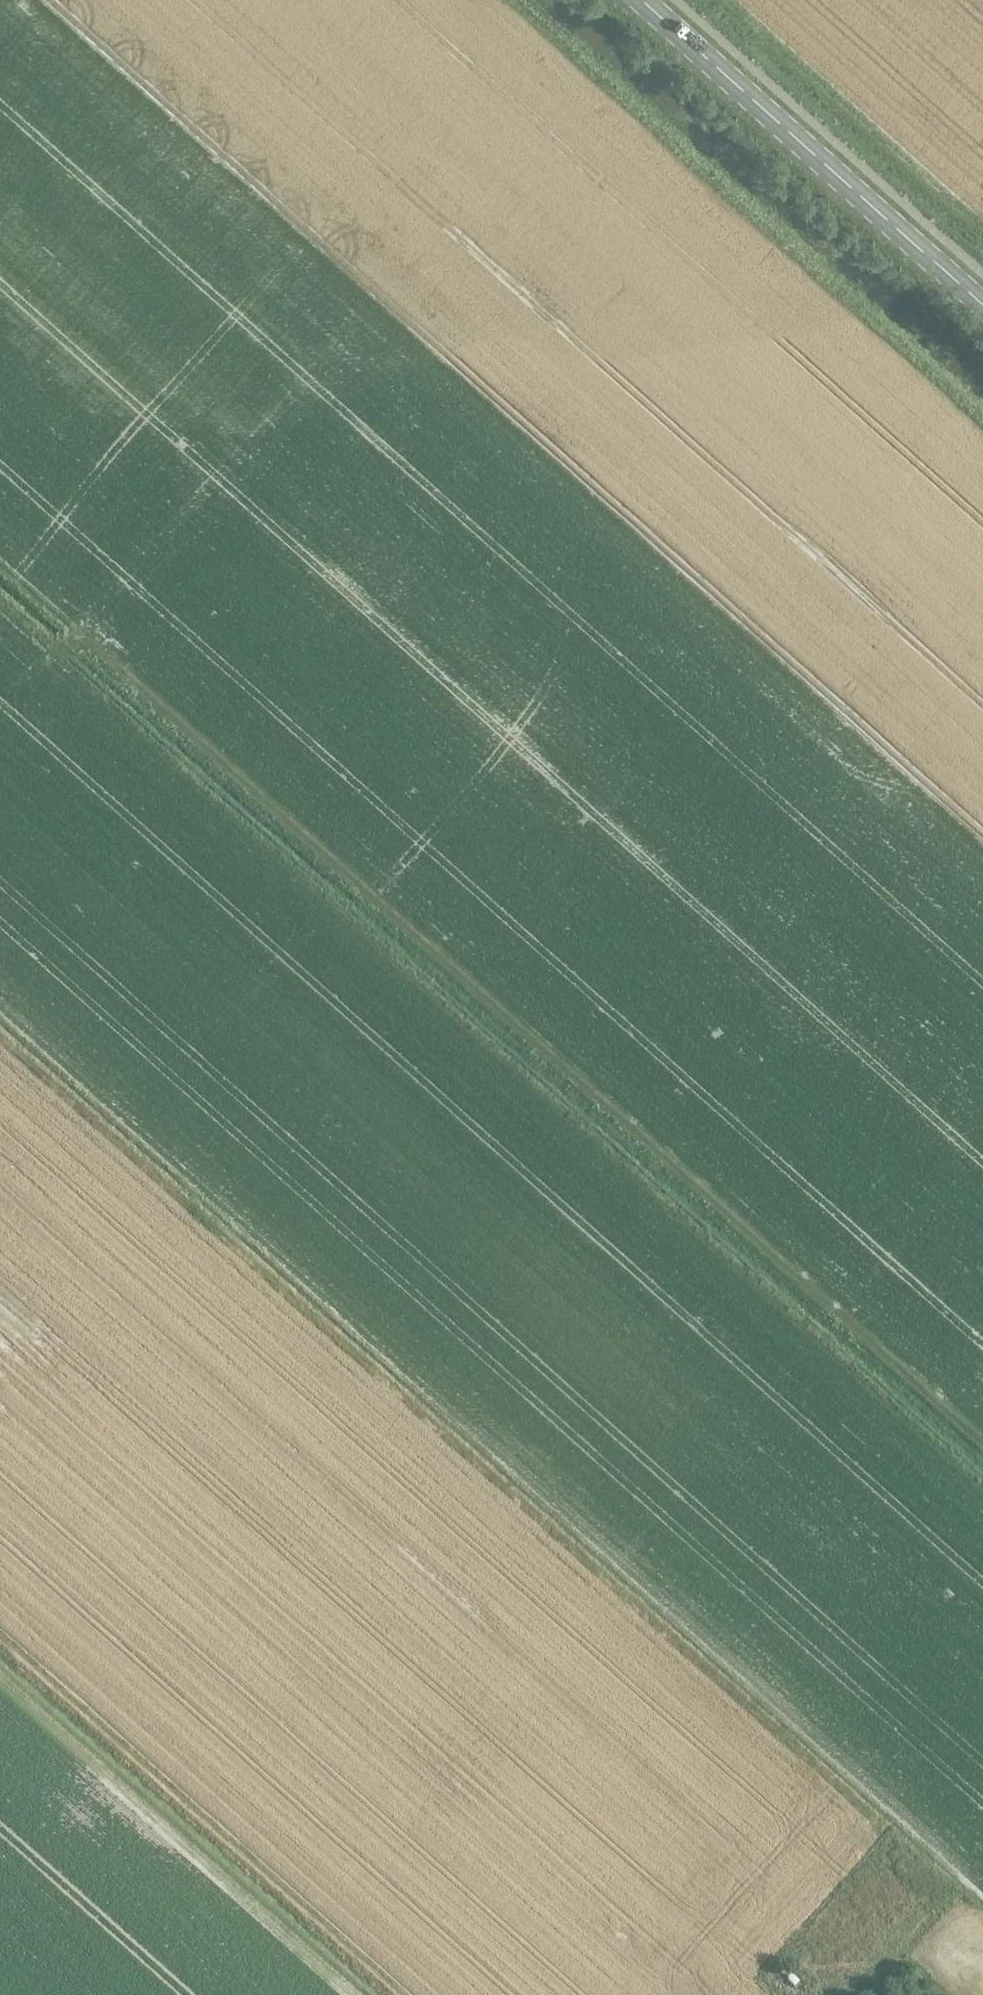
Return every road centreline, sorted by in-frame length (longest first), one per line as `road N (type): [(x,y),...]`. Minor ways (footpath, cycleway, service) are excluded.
road 1 (secondary): [(982,305),(641,0)]

